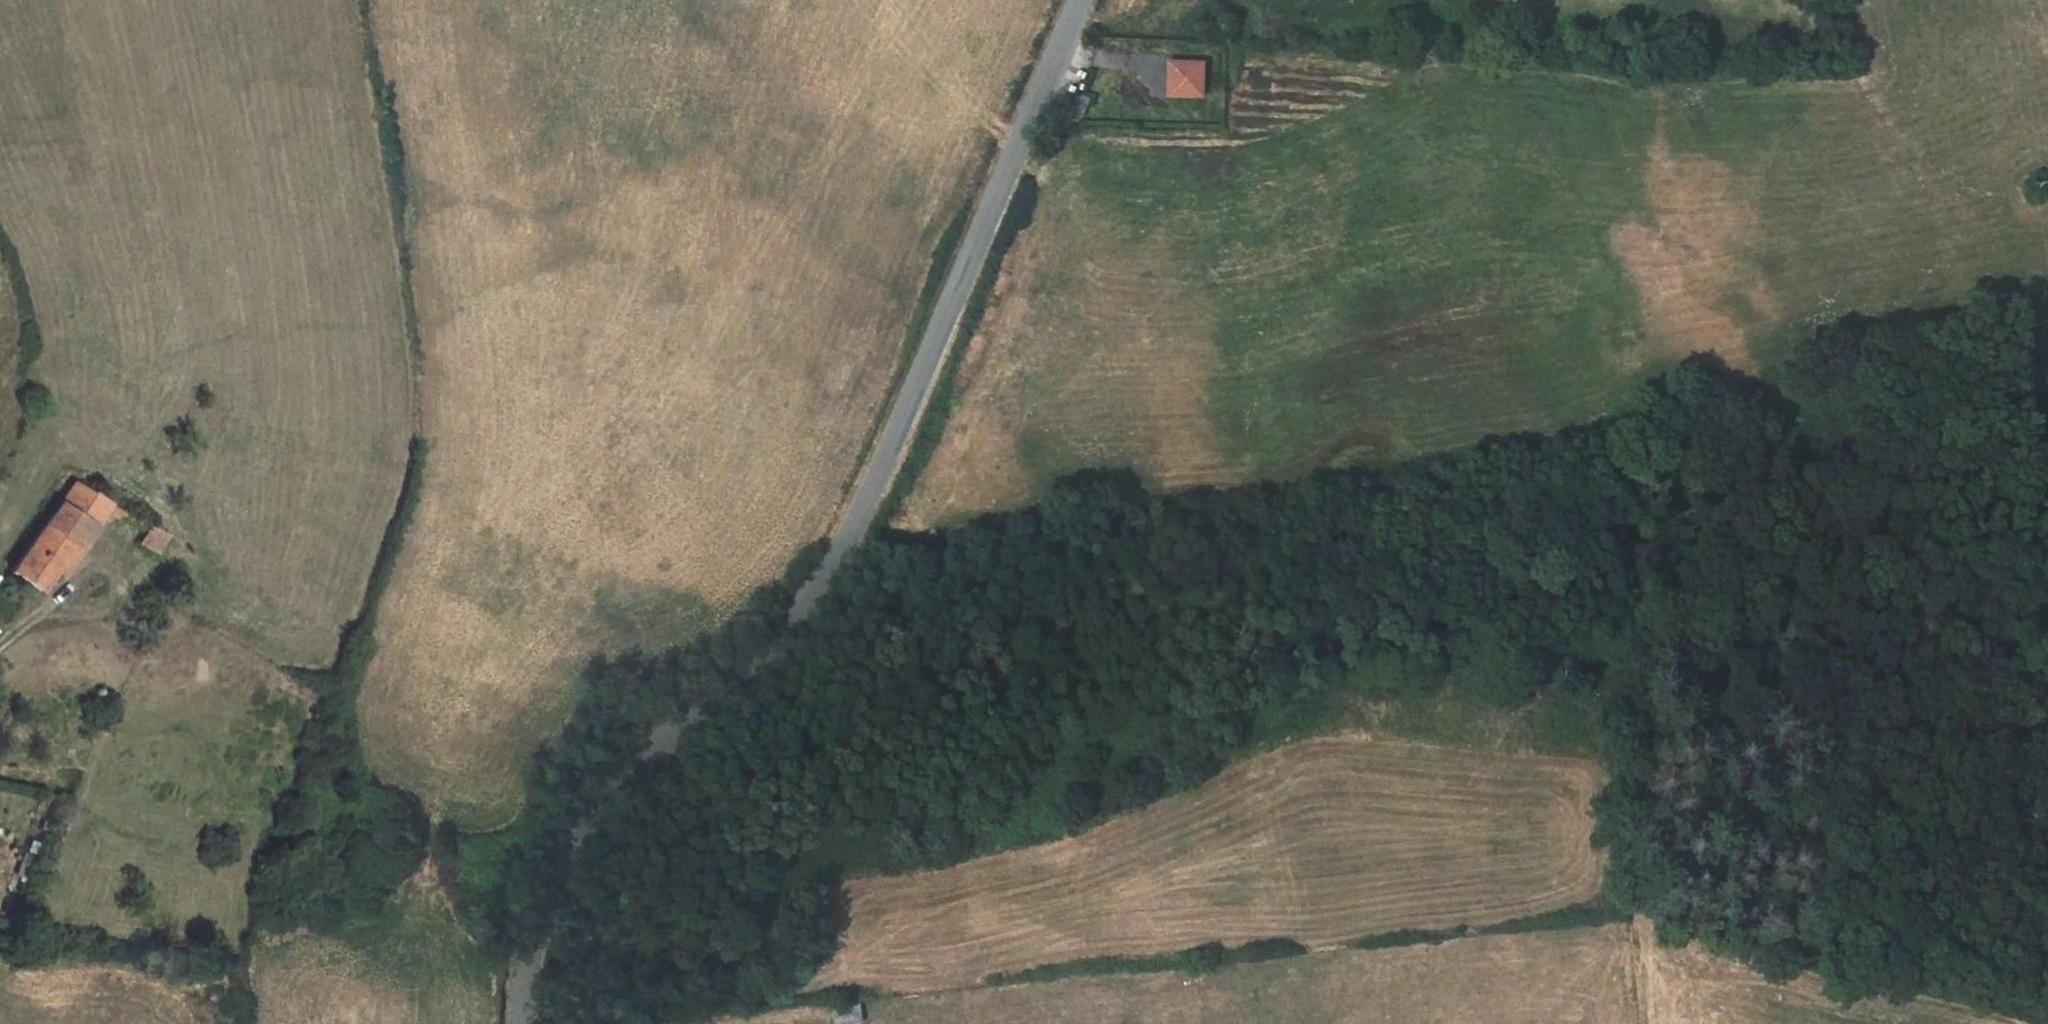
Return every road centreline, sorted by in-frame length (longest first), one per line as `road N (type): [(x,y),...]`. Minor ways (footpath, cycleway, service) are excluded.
road 1 (unclassified): [(521,1023),(541,904),(585,823),(645,755),(744,679),(802,613),(852,533),(1082,0)]

